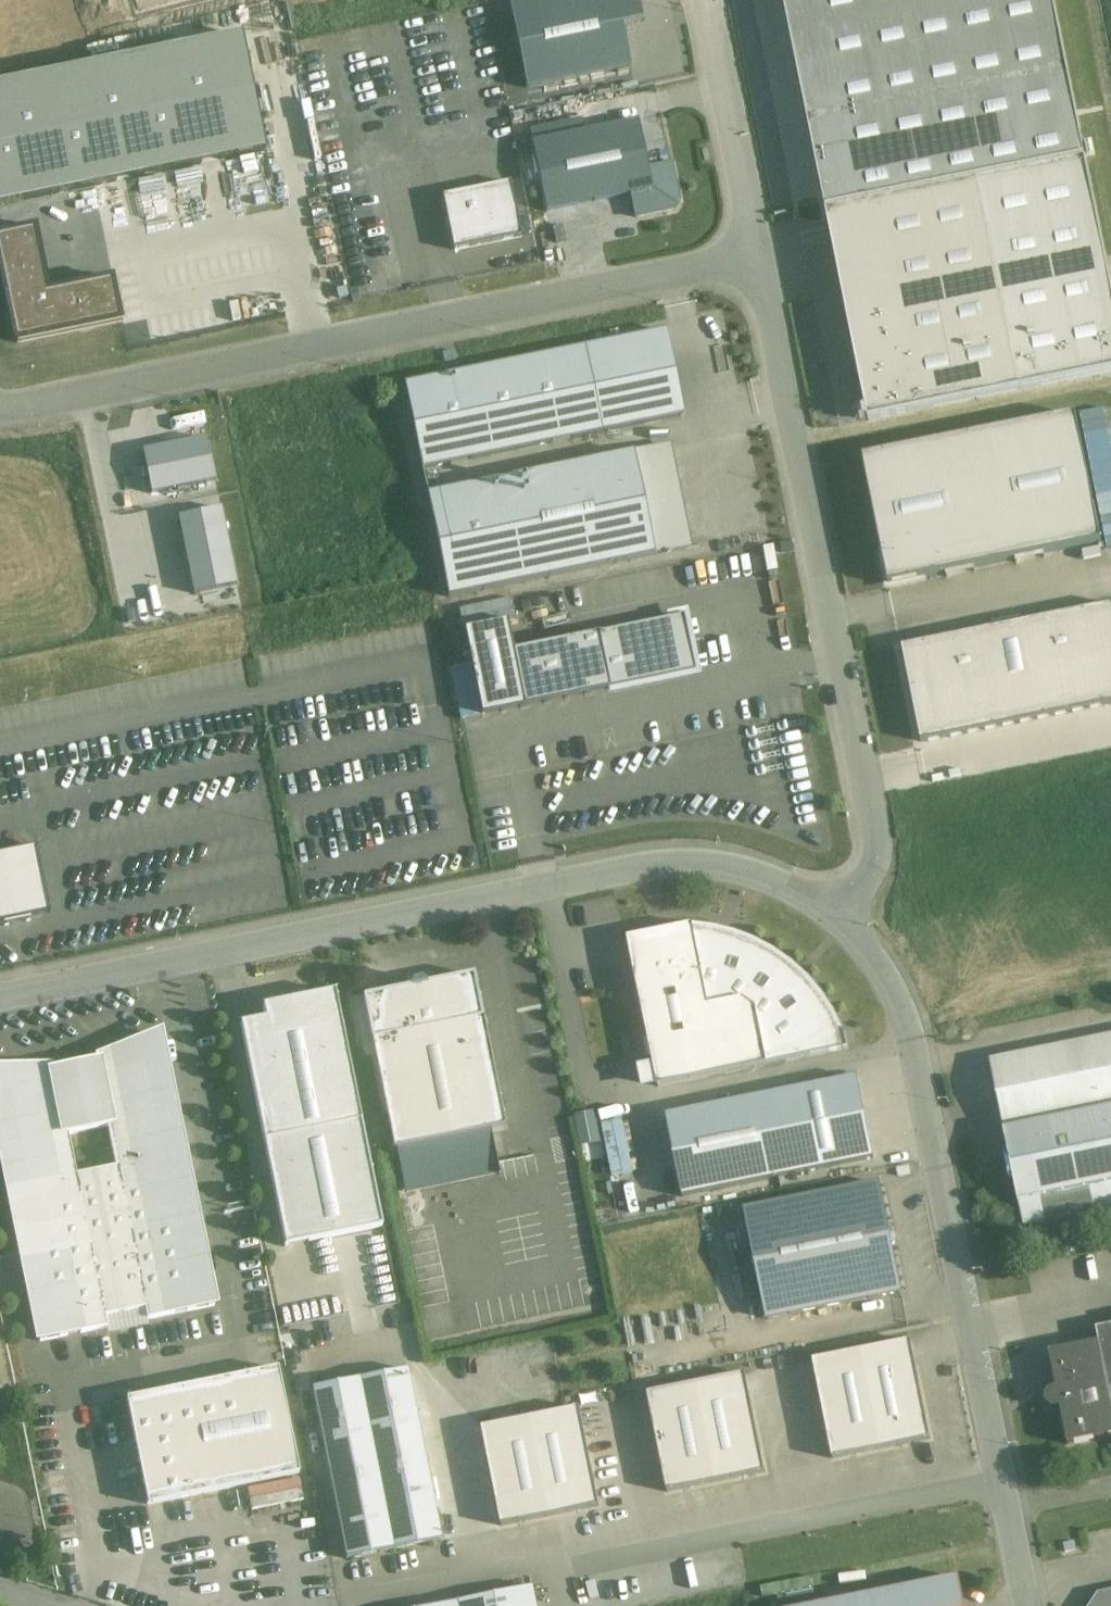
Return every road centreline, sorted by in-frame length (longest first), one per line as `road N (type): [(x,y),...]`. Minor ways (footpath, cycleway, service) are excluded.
road 1 (unclassified): [(836,915),(770,876),(705,862),(648,865),(0,995)]
road 2 (residential): [(0,403),(140,386),(761,263)]
road 3 (unclassified): [(1035,1605),(914,1032),(872,950),(836,915)]
road 4 (residential): [(836,915),(866,886),(876,842),(761,263)]
road 5 (residential): [(761,263),(706,0)]

